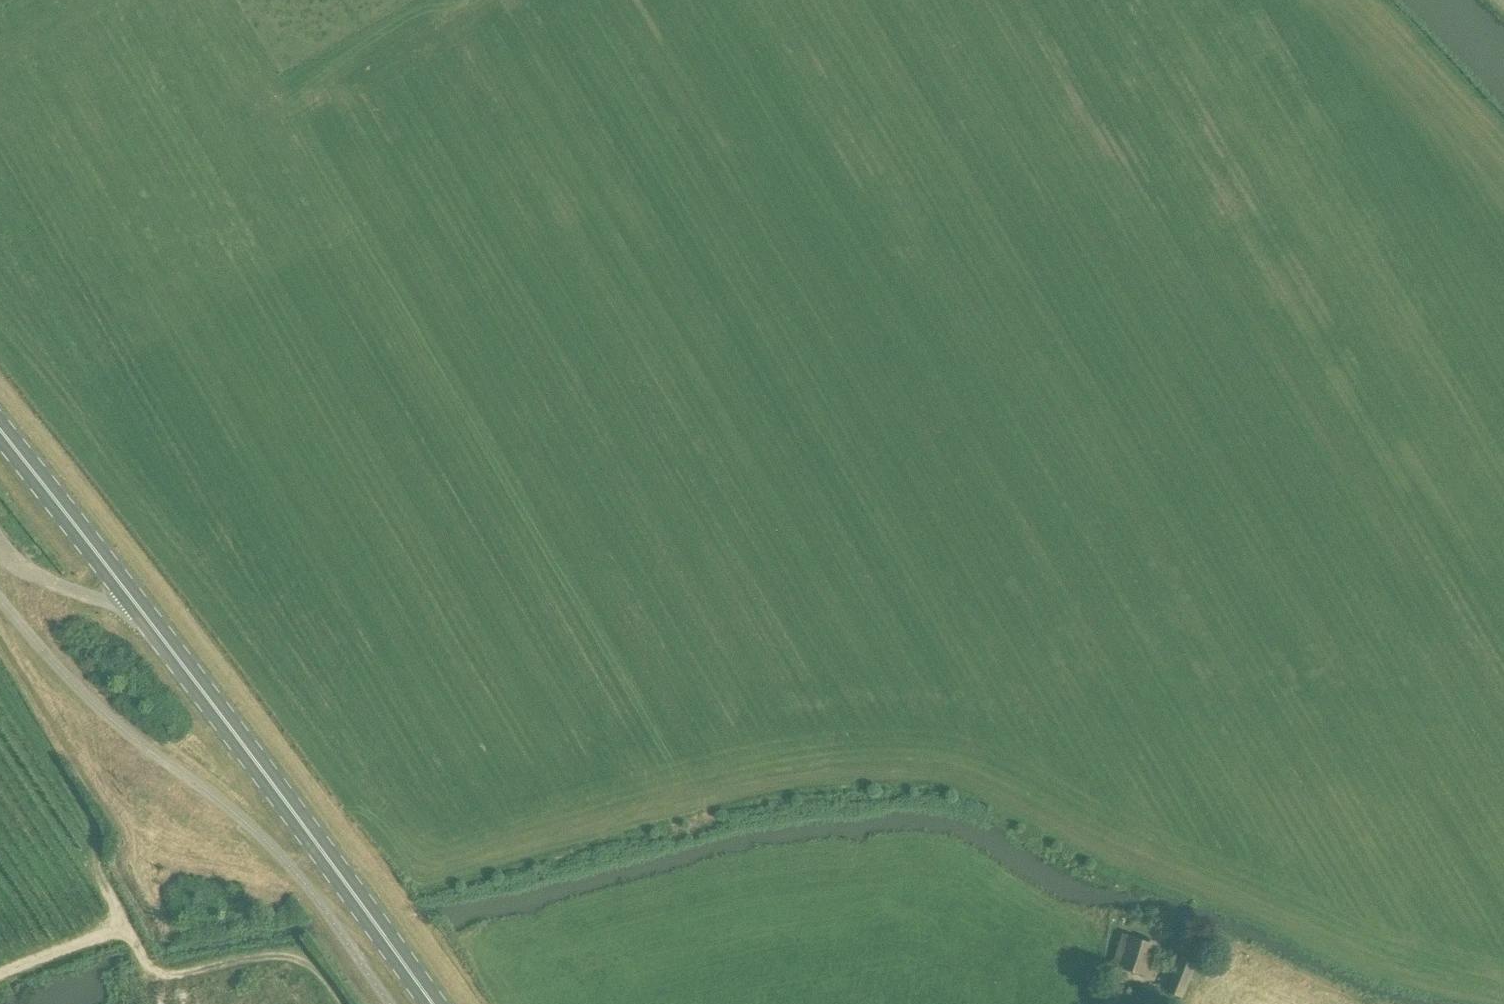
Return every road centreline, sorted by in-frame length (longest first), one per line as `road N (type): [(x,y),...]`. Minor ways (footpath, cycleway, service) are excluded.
road 1 (primary): [(437,1003),(0,430)]

